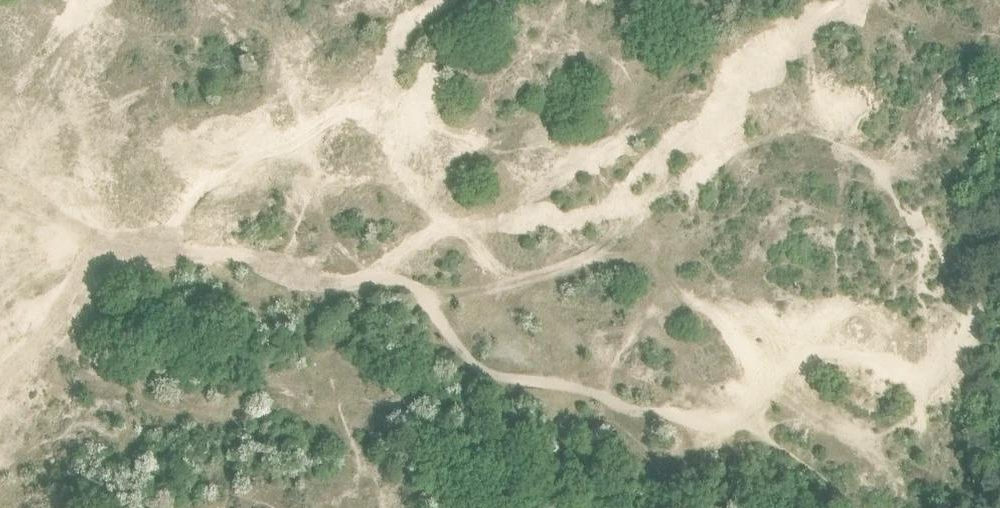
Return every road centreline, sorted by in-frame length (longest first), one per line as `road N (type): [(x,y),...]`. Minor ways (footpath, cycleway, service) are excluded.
road 1 (track): [(114,250),(257,262),(328,282),(380,279),(409,290),(458,353),(495,379),(608,395),(790,455),(845,507)]
road 2 (track): [(0,344),(41,332),(79,268),(177,220),(243,173),(300,170),(394,188),(474,229),(492,275),(490,312),(473,332),(444,335)]
road 3 (track): [(842,0),(809,28),(837,149),(830,312),(767,401),(722,434)]

